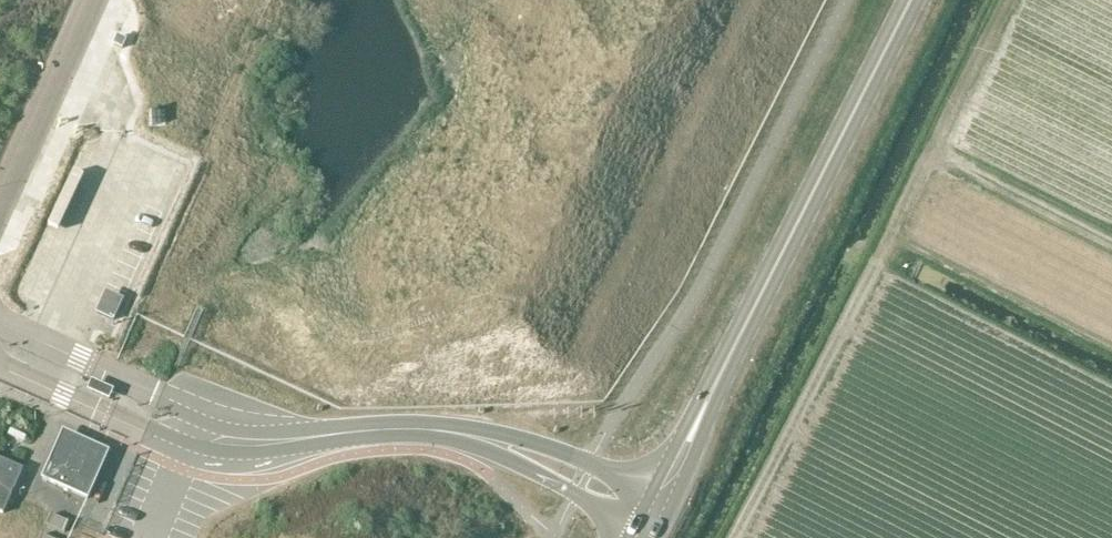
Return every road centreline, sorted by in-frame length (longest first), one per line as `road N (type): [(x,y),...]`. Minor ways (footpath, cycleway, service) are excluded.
road 1 (track): [(734,537),(1003,0)]
road 2 (secondary): [(655,515),(911,0)]
road 3 (unclassified): [(655,515),(473,438),(417,430),(233,442),(155,413)]

